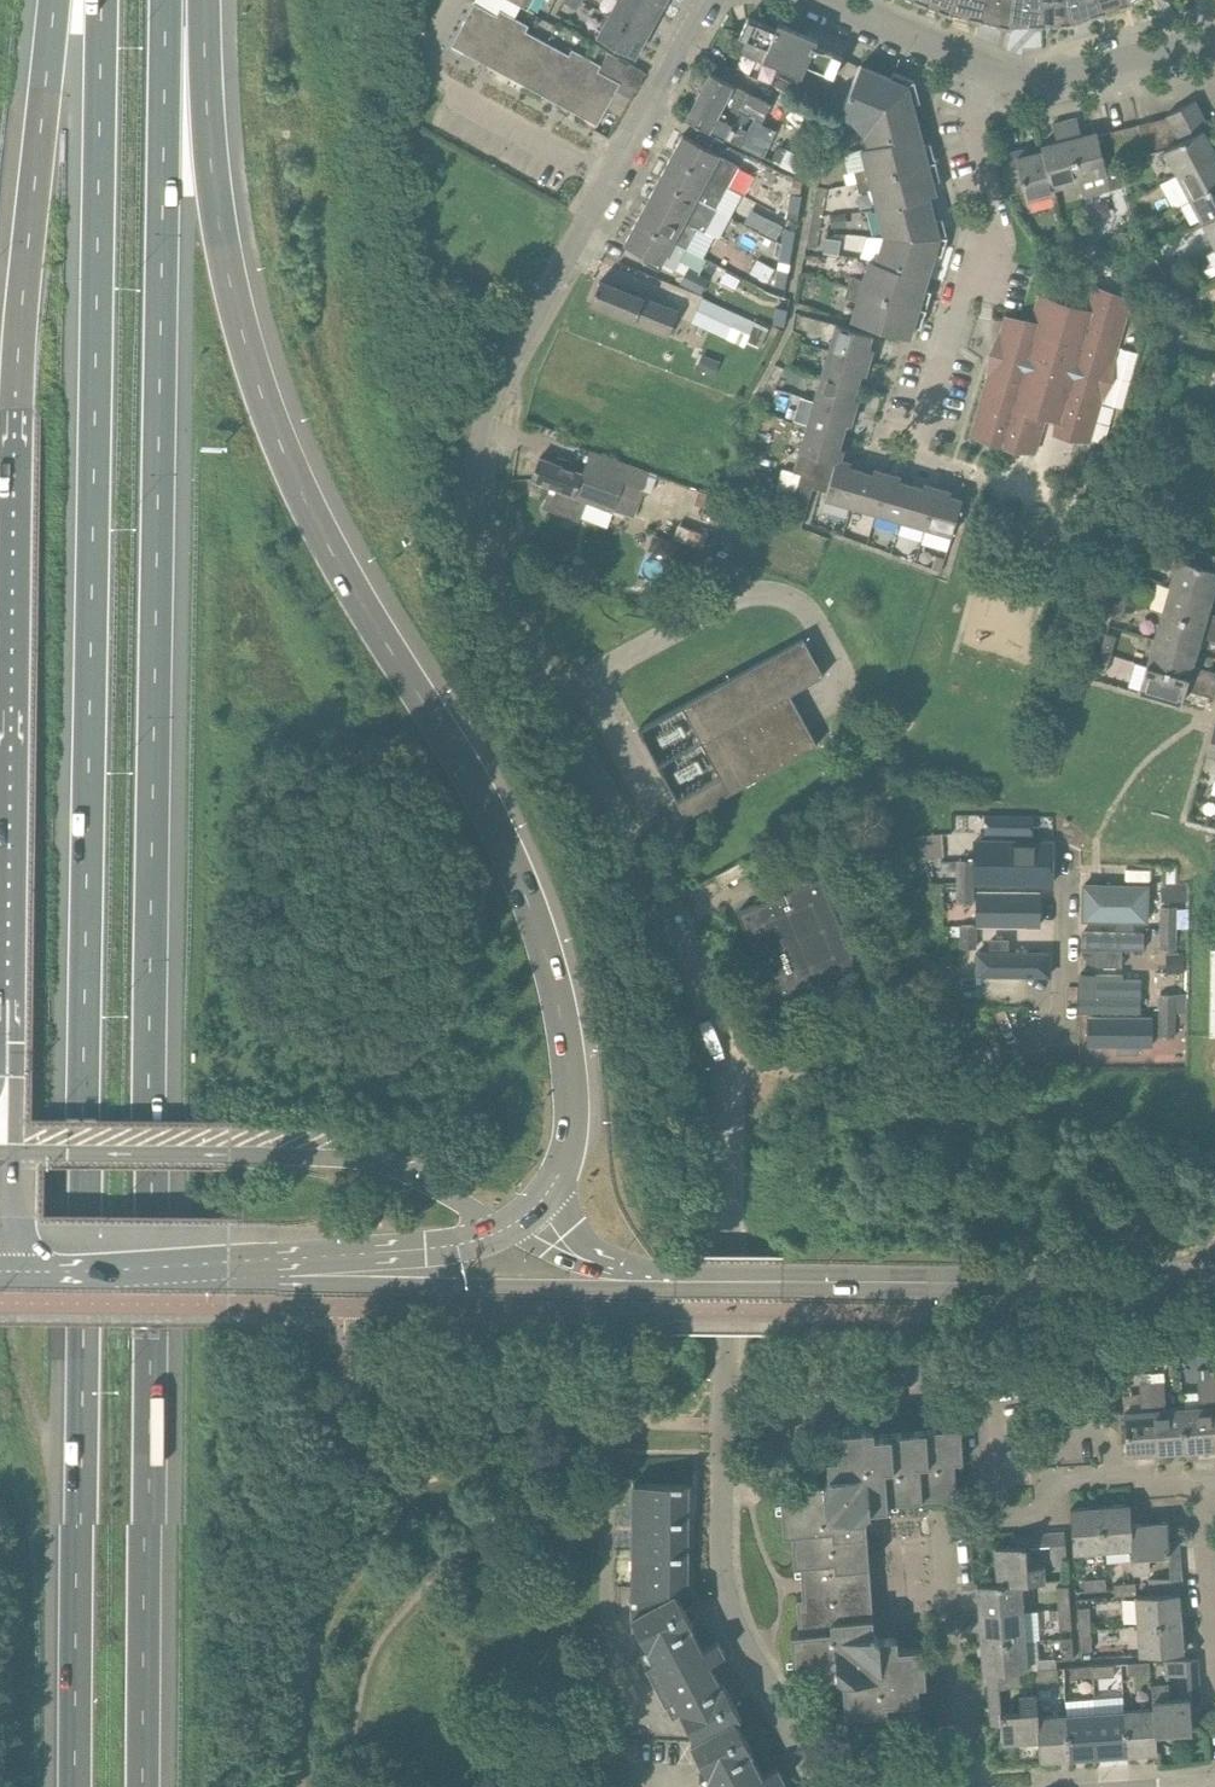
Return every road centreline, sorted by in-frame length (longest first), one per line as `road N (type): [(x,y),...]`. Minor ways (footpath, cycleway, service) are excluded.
road 1 (motorway): [(102,0),(78,1786)]
road 2 (motorway): [(142,1786),(166,0)]
road 3 (residential): [(840,1786),(761,1671),(726,1593),(724,1068),(717,1030),(477,528),(474,469),(488,417),(521,338),(610,180)]
road 4 (motorway): [(506,1230),(553,1188),(571,1150),(569,1055),(553,975),(504,843),(328,547),(259,389),(213,195),(192,0)]
road 5 (motorway): [(61,0),(41,120),(16,407),(15,998)]
road 6 (secondary): [(627,1280),(1214,1284)]
road 7 (secondary): [(506,1230),(411,1175),(373,1163),(18,1155)]
road 8 (residential): [(921,467),(990,236),(973,122),(979,67)]
road 9 (secondary): [(291,1277),(427,1287),(627,1280)]
road 10 (residential): [(996,1523),(948,1526),(964,1786)]
road 11 (residential): [(610,180),(440,83),(430,49),(456,0)]
road 12 (secondary): [(17,1274),(291,1277)]
road 13 (residential): [(996,1523),(1042,1519),(1038,1480),(1203,1478)]
road 14 (residential): [(1214,36),(1084,73),(1032,78),(979,67)]
road 15 (motorway): [(291,1277),(506,1230)]
road 16 (residential): [(1214,1694),(1203,1478)]
road 17 (residential): [(610,180),(710,0)]
road 18 (residential): [(979,67),(810,0)]
road 19 (motorway): [(15,998),(18,1155)]
road 20 (secondary): [(627,1280),(506,1230)]
road 21 (residential): [(985,1394),(996,1523)]

